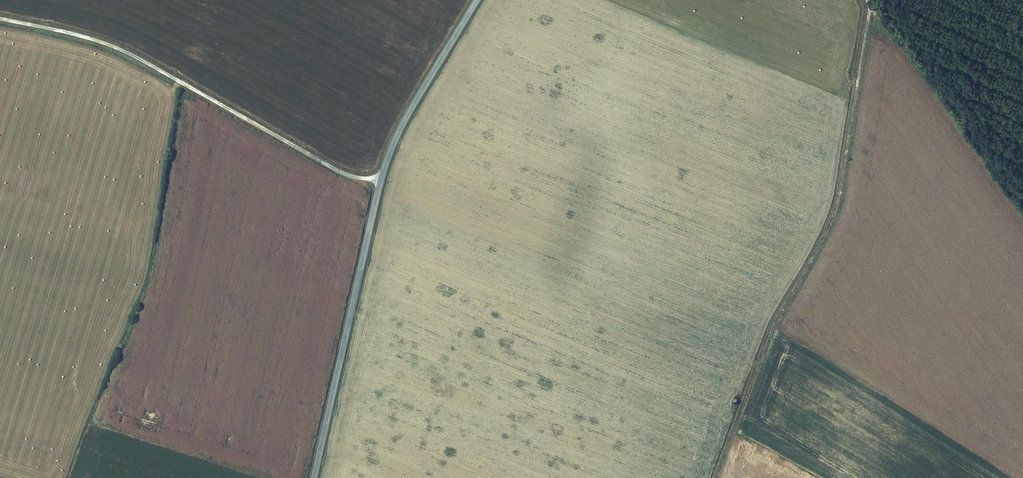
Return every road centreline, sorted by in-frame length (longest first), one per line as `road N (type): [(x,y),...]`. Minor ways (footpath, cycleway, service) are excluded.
road 1 (tertiary): [(477,0),(411,109),(381,179),(314,477)]
road 2 (track): [(871,6),(837,202),(775,321),(716,477)]

